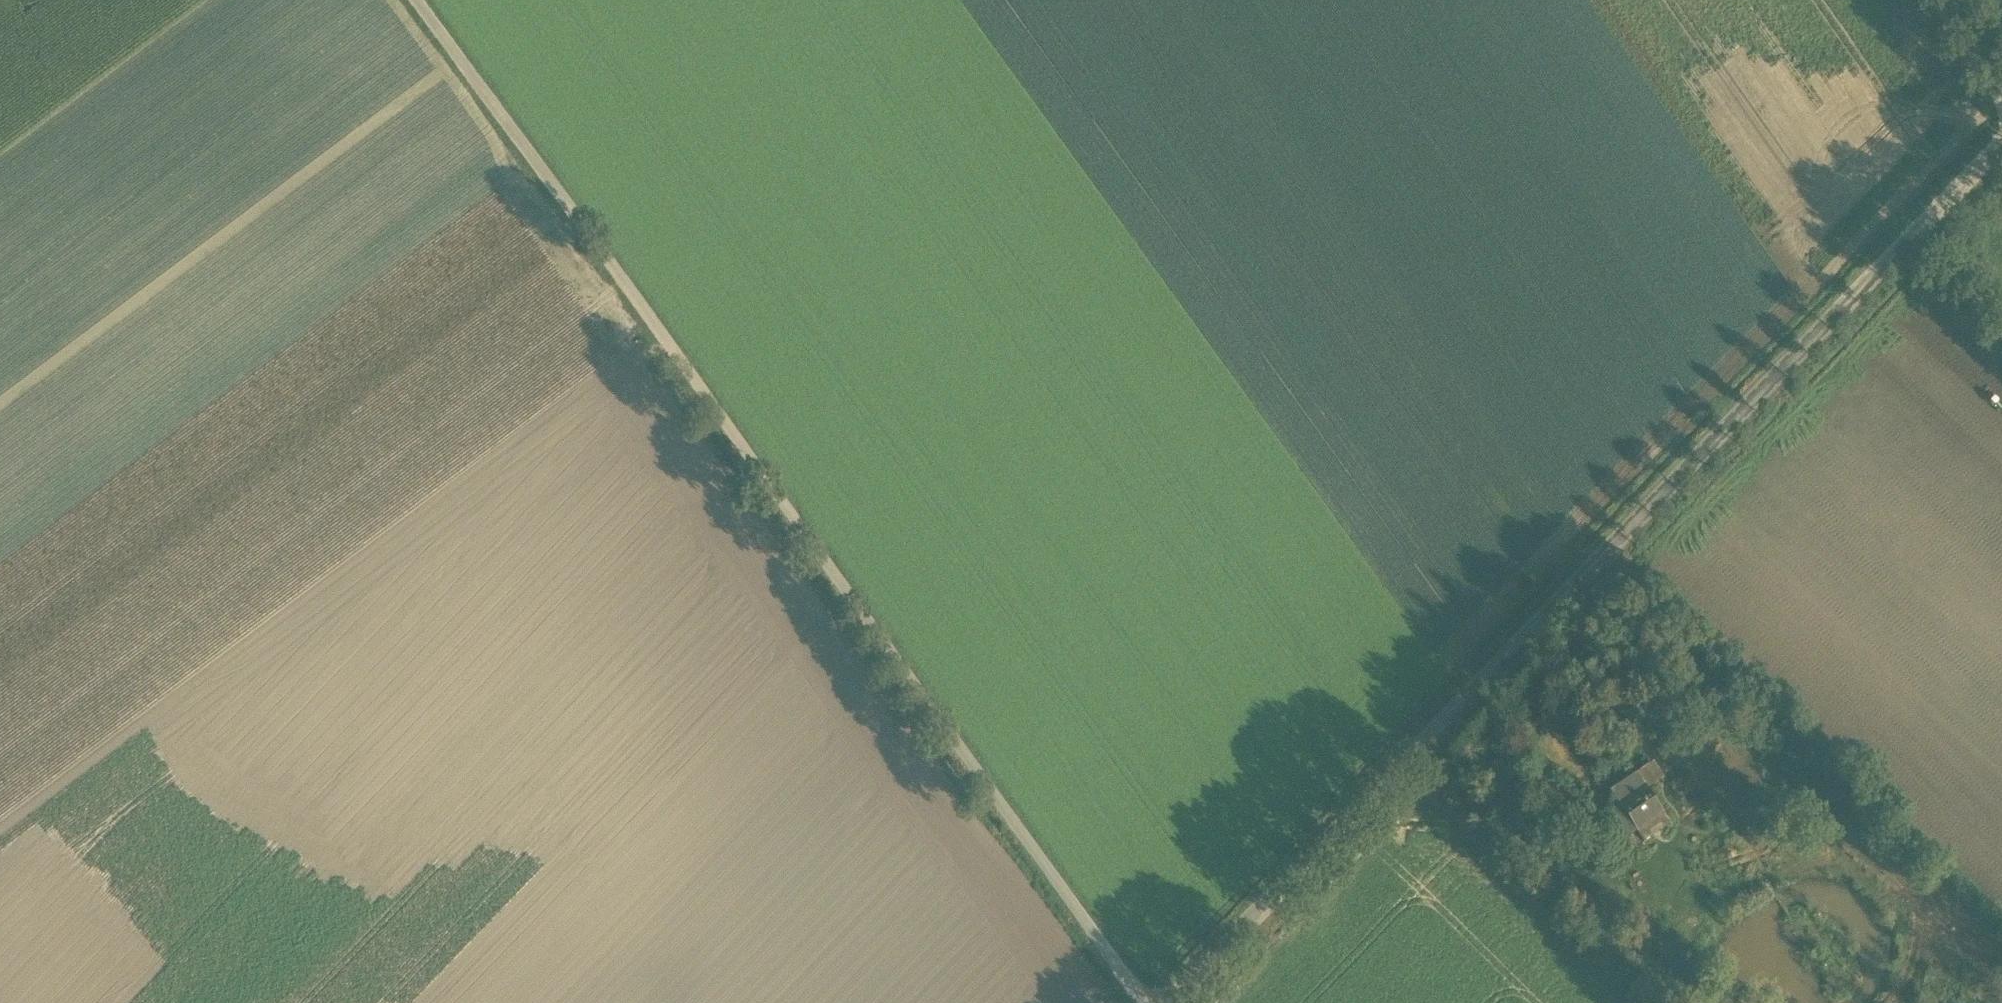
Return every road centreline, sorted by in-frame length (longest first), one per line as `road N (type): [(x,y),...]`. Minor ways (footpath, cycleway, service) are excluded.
road 1 (unclassified): [(418,0),(1150,1002)]
road 2 (unclassified): [(1171,1002),(2001,141)]

